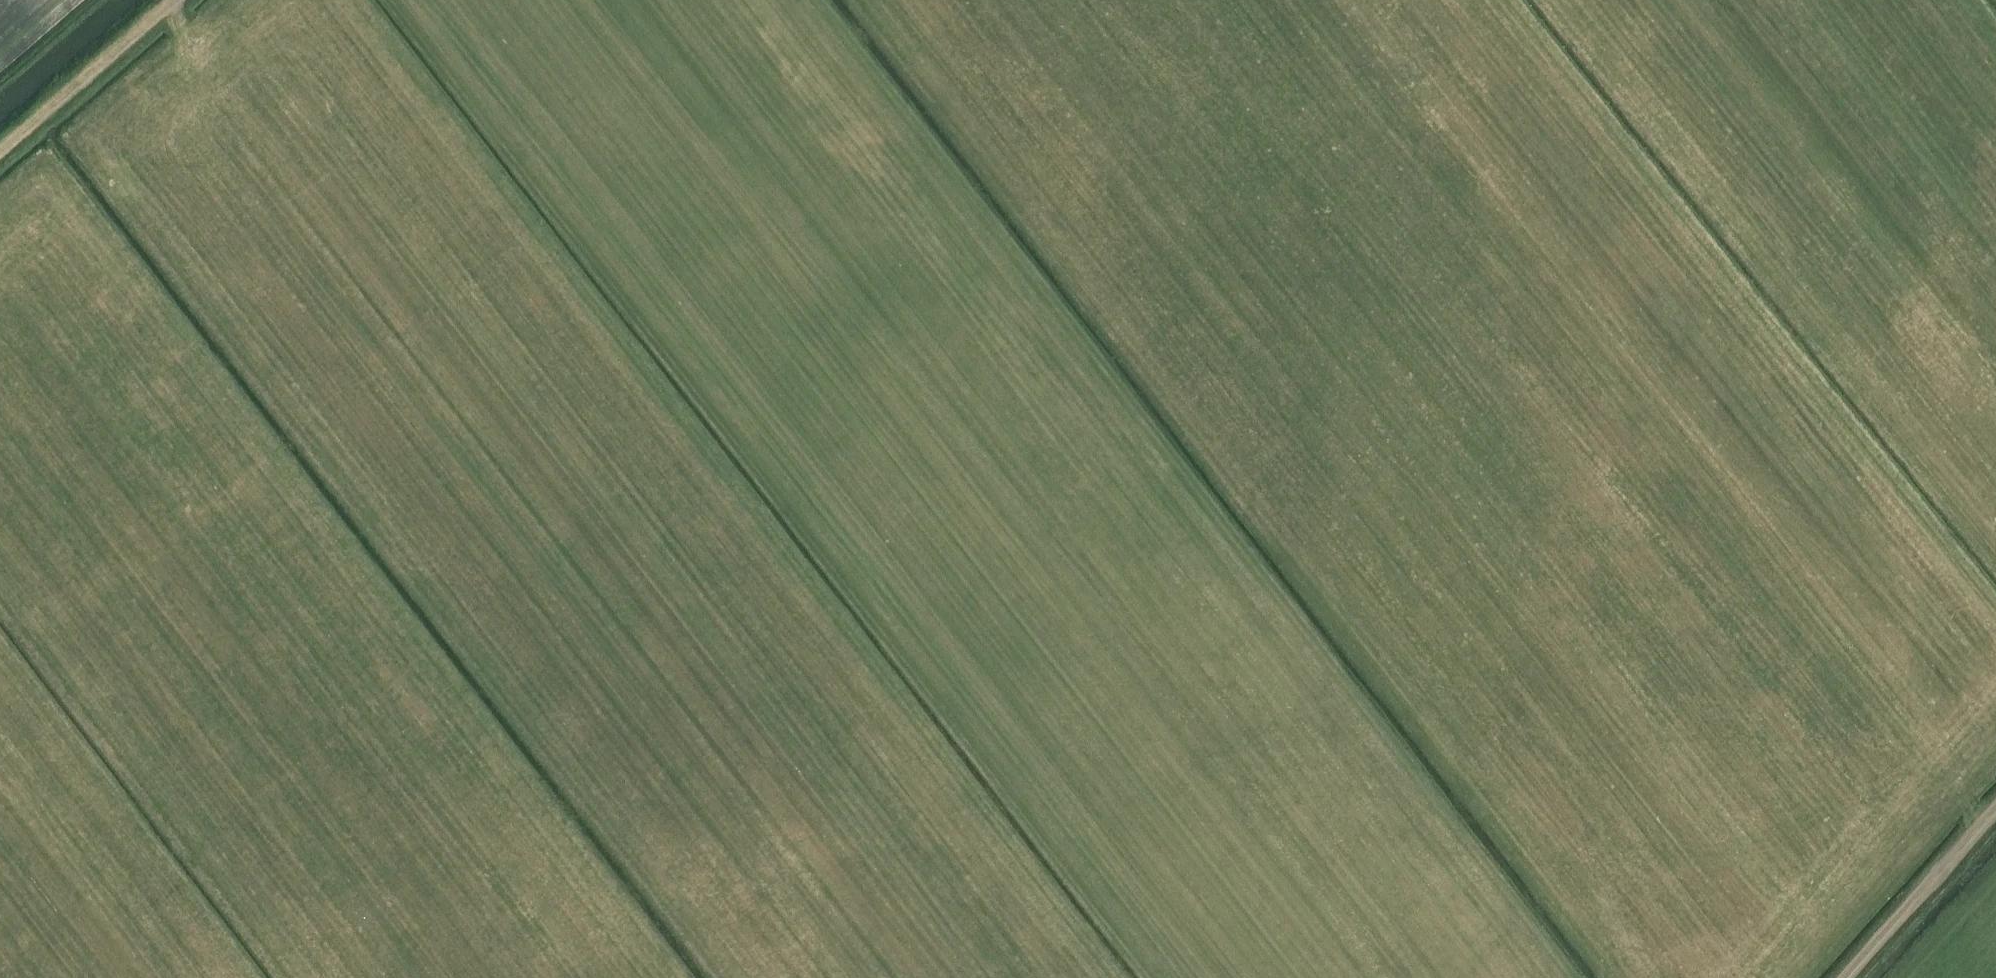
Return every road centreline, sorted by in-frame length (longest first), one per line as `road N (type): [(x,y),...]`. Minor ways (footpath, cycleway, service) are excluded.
road 1 (track): [(1995,799),(1836,977)]
road 2 (track): [(0,83),(95,0)]

